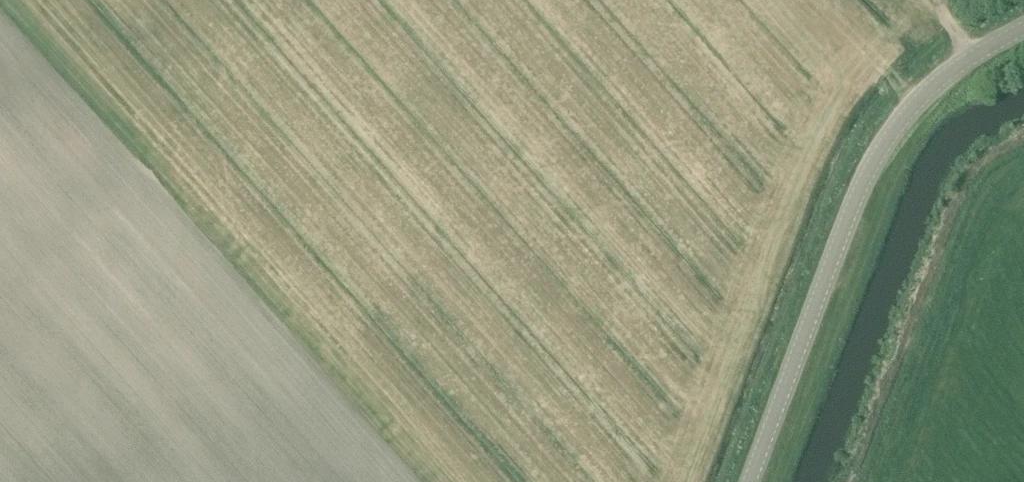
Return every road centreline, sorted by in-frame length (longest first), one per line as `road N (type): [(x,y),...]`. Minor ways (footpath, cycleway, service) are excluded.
road 1 (tertiary): [(749,481),(877,157),(926,92),(1023,28)]

